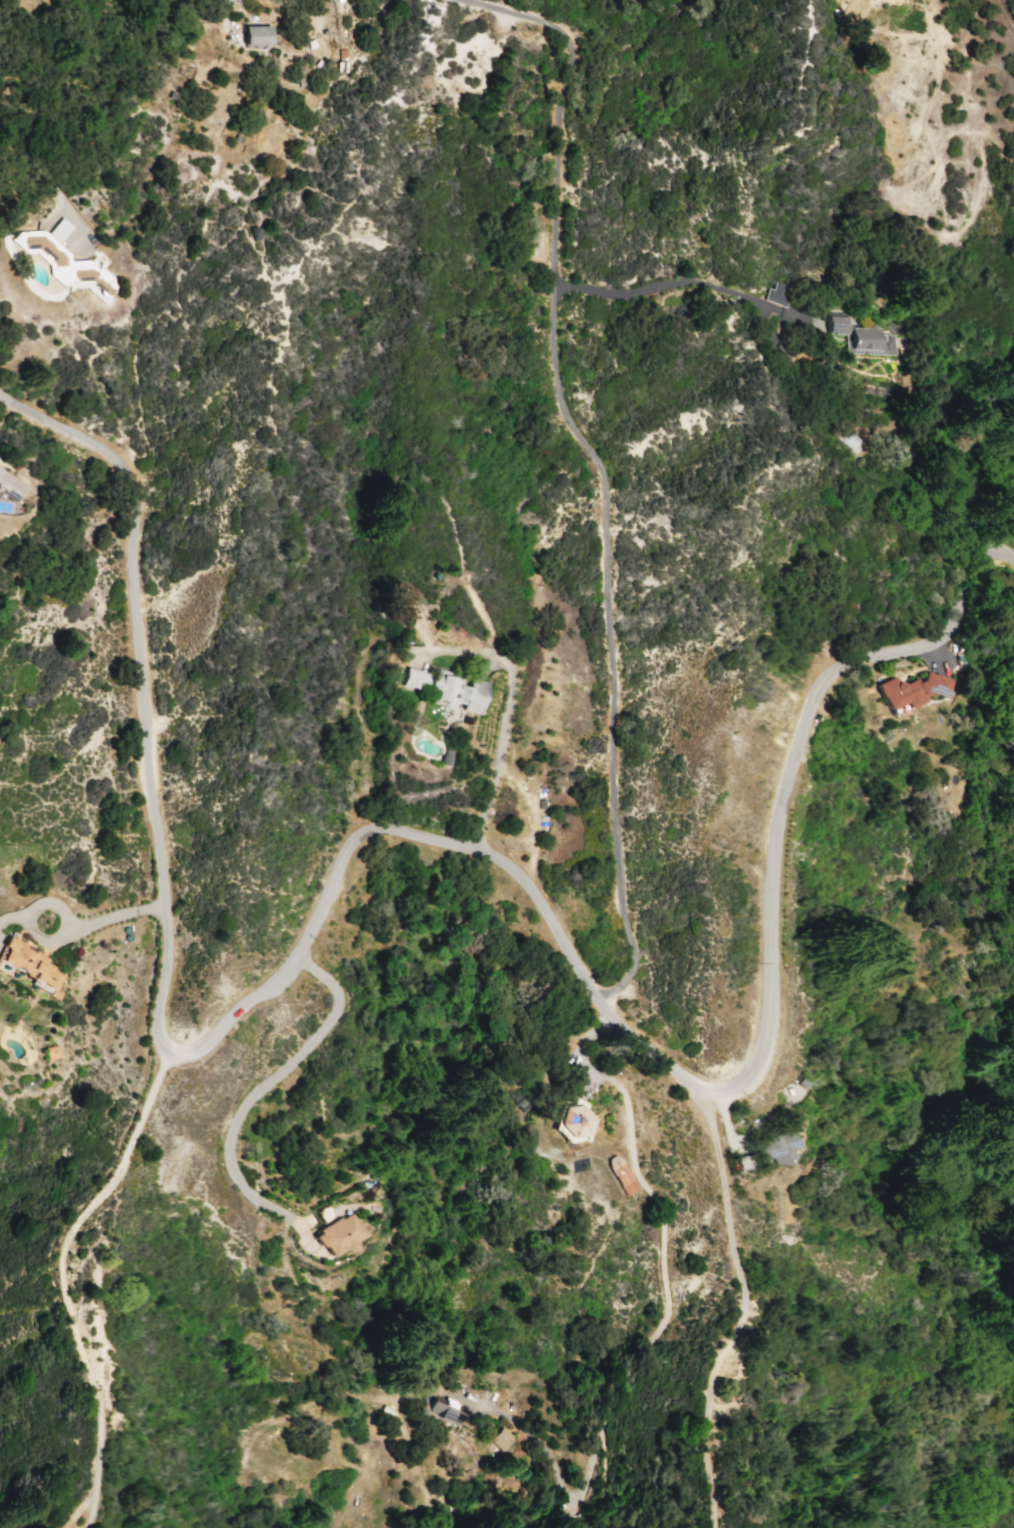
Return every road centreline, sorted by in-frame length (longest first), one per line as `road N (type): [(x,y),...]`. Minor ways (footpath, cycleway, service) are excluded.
road 1 (residential): [(0,396),(96,448),(134,486),(130,581),(166,935),(153,1022),(158,1046),(176,1053),(201,1044),(283,970),(349,839),(363,830),(478,850)]
road 2 (residential): [(599,1001),(634,963),(619,905),(613,825),(604,490),(599,465),(562,416),(551,375),(557,112),(574,63),(562,32),(468,0)]
road 3 (residential): [(506,864),(609,1017),(705,1091),(744,1078),(768,1001),(778,806),(820,681),(860,657),(923,645),(951,626),(986,557),(1013,551)]

